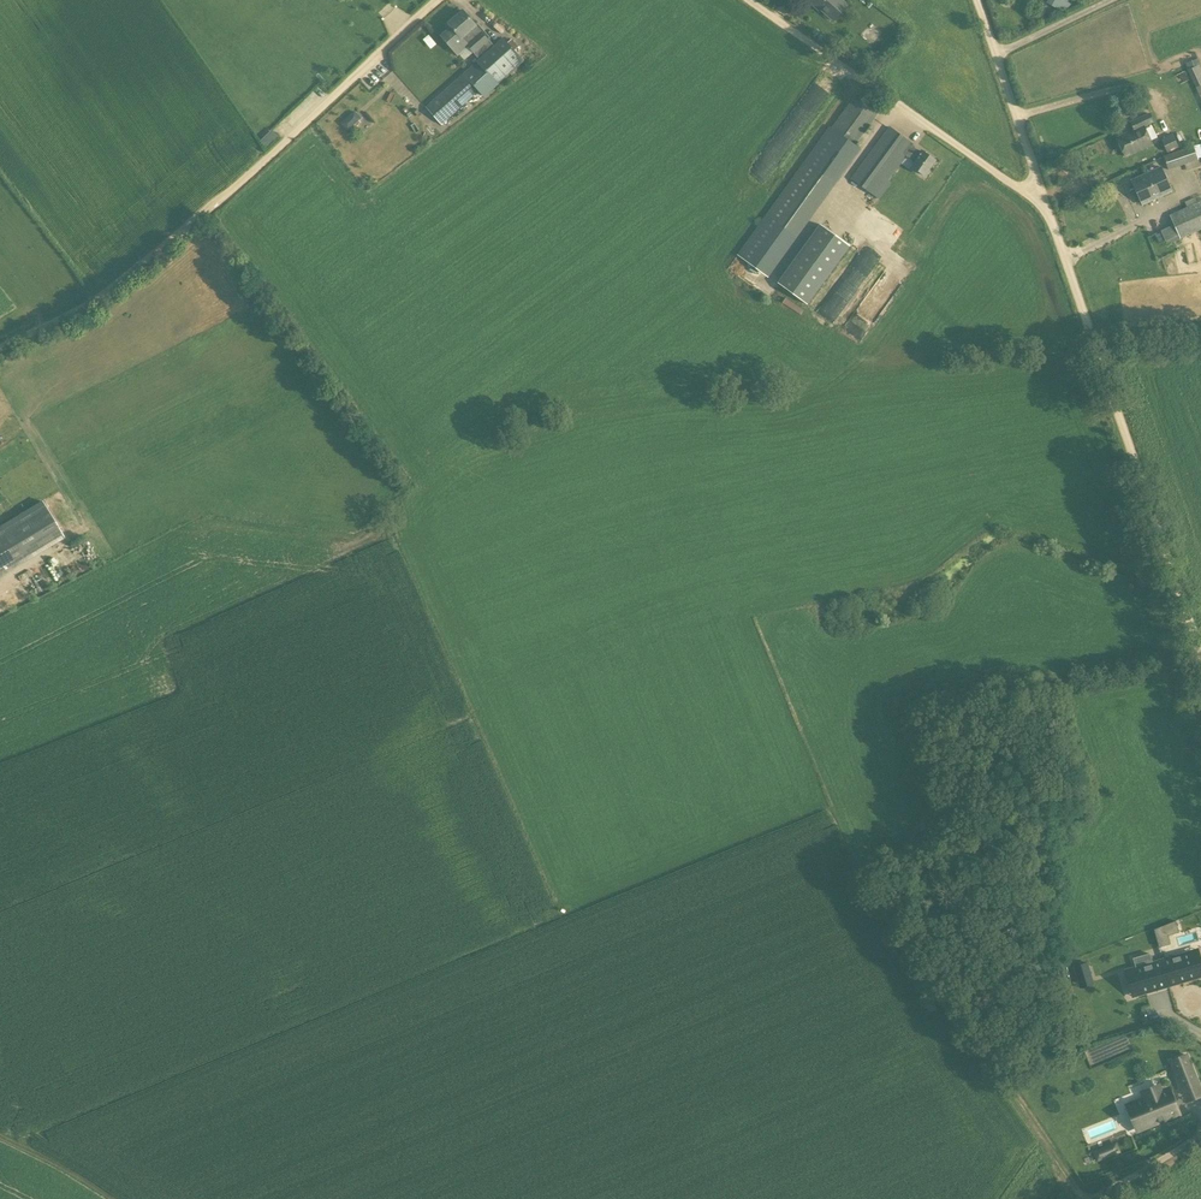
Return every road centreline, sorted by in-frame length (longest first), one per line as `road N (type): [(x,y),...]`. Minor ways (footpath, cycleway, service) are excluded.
road 1 (track): [(441,0),(134,276),(0,353)]
road 2 (track): [(1200,659),(1042,192)]
road 3 (track): [(1042,192),(1013,183),(747,0)]
road 4 (track): [(1042,192),(978,0)]
road 5 (track): [(1016,115),(1133,91),(1155,99),(1165,117)]
road 6 (track): [(0,1134),(116,1198)]
road 7 (track): [(1097,1198),(1200,1135)]

